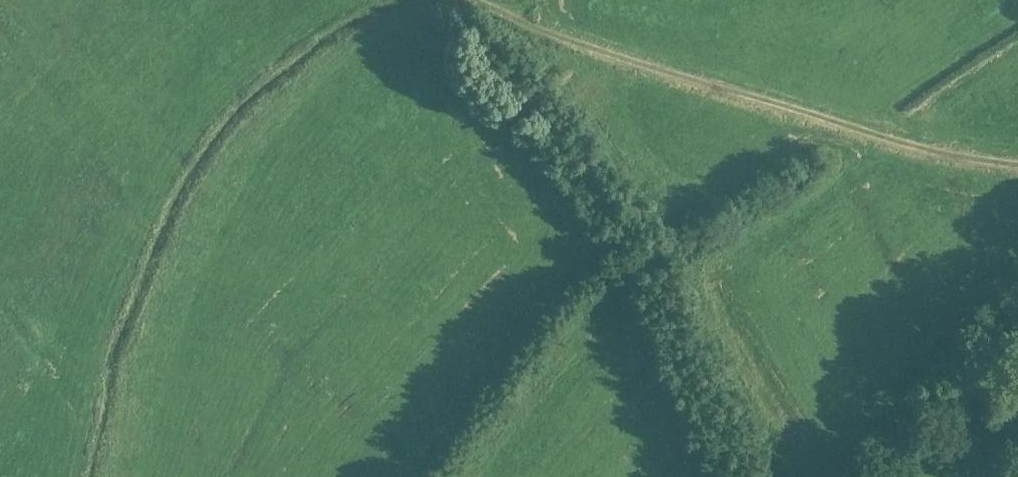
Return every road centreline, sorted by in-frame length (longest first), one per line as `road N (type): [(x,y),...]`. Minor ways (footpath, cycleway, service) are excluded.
road 1 (track): [(1017,161),(918,146),(559,35),(471,0)]

